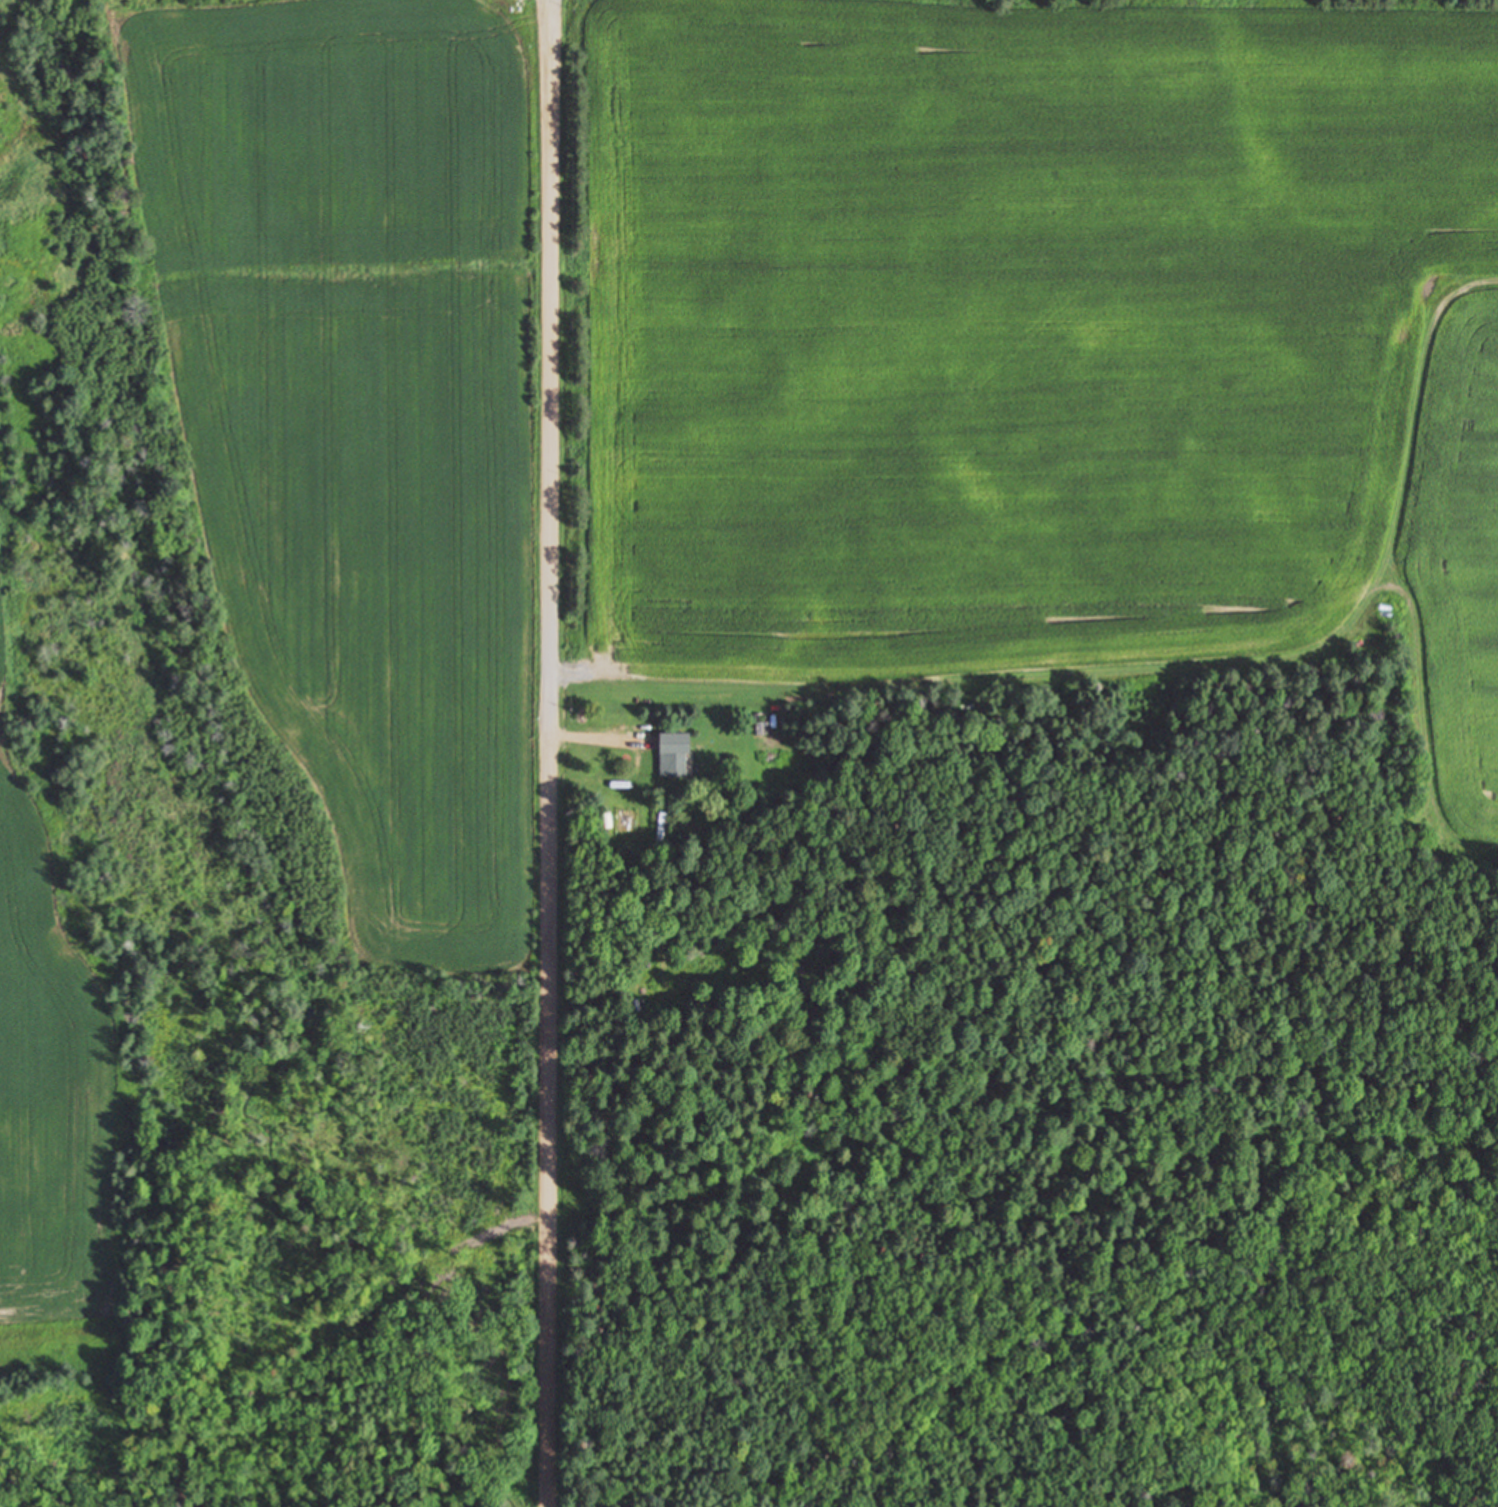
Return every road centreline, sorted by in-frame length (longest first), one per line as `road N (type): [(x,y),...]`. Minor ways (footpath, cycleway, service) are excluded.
road 1 (residential): [(550,1506),(553,0)]

